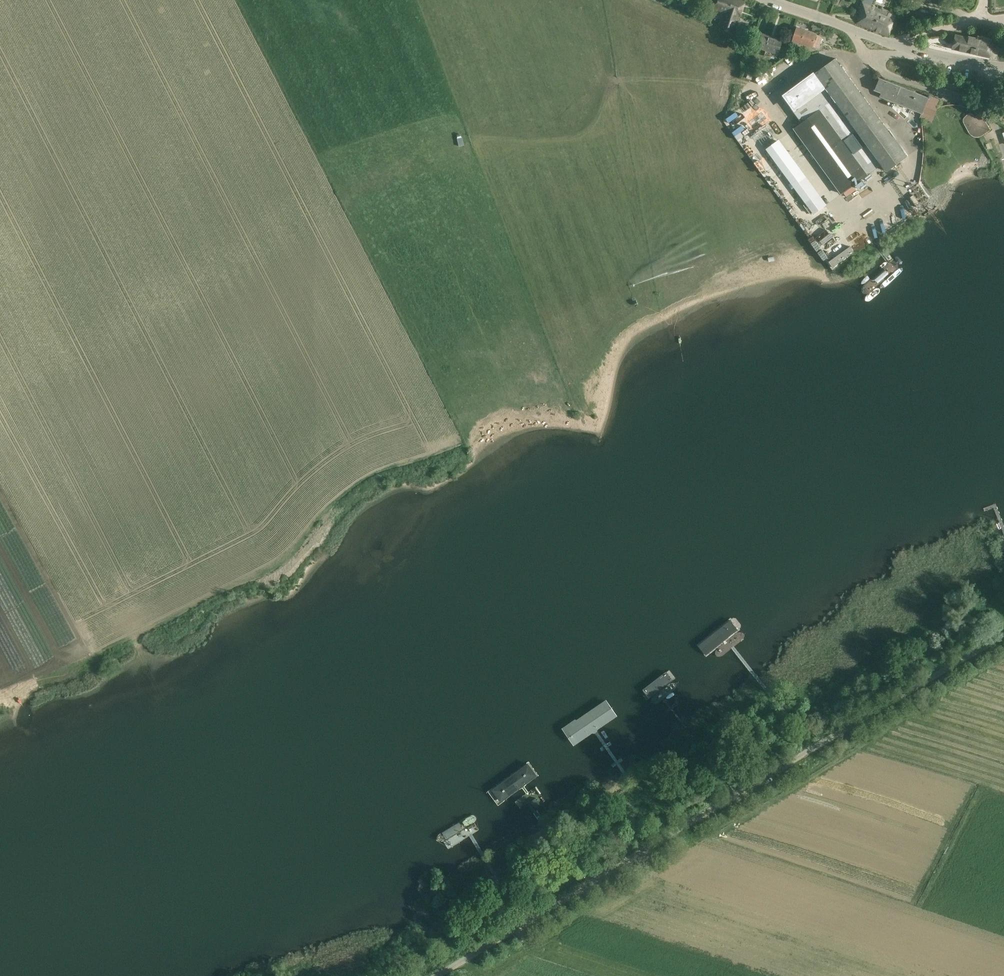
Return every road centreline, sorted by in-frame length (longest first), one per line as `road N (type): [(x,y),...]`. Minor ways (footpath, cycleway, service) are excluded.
road 1 (unclassified): [(433,975),(1003,634)]
road 2 (unclassified): [(1003,150),(973,102),(882,71),(868,54)]

